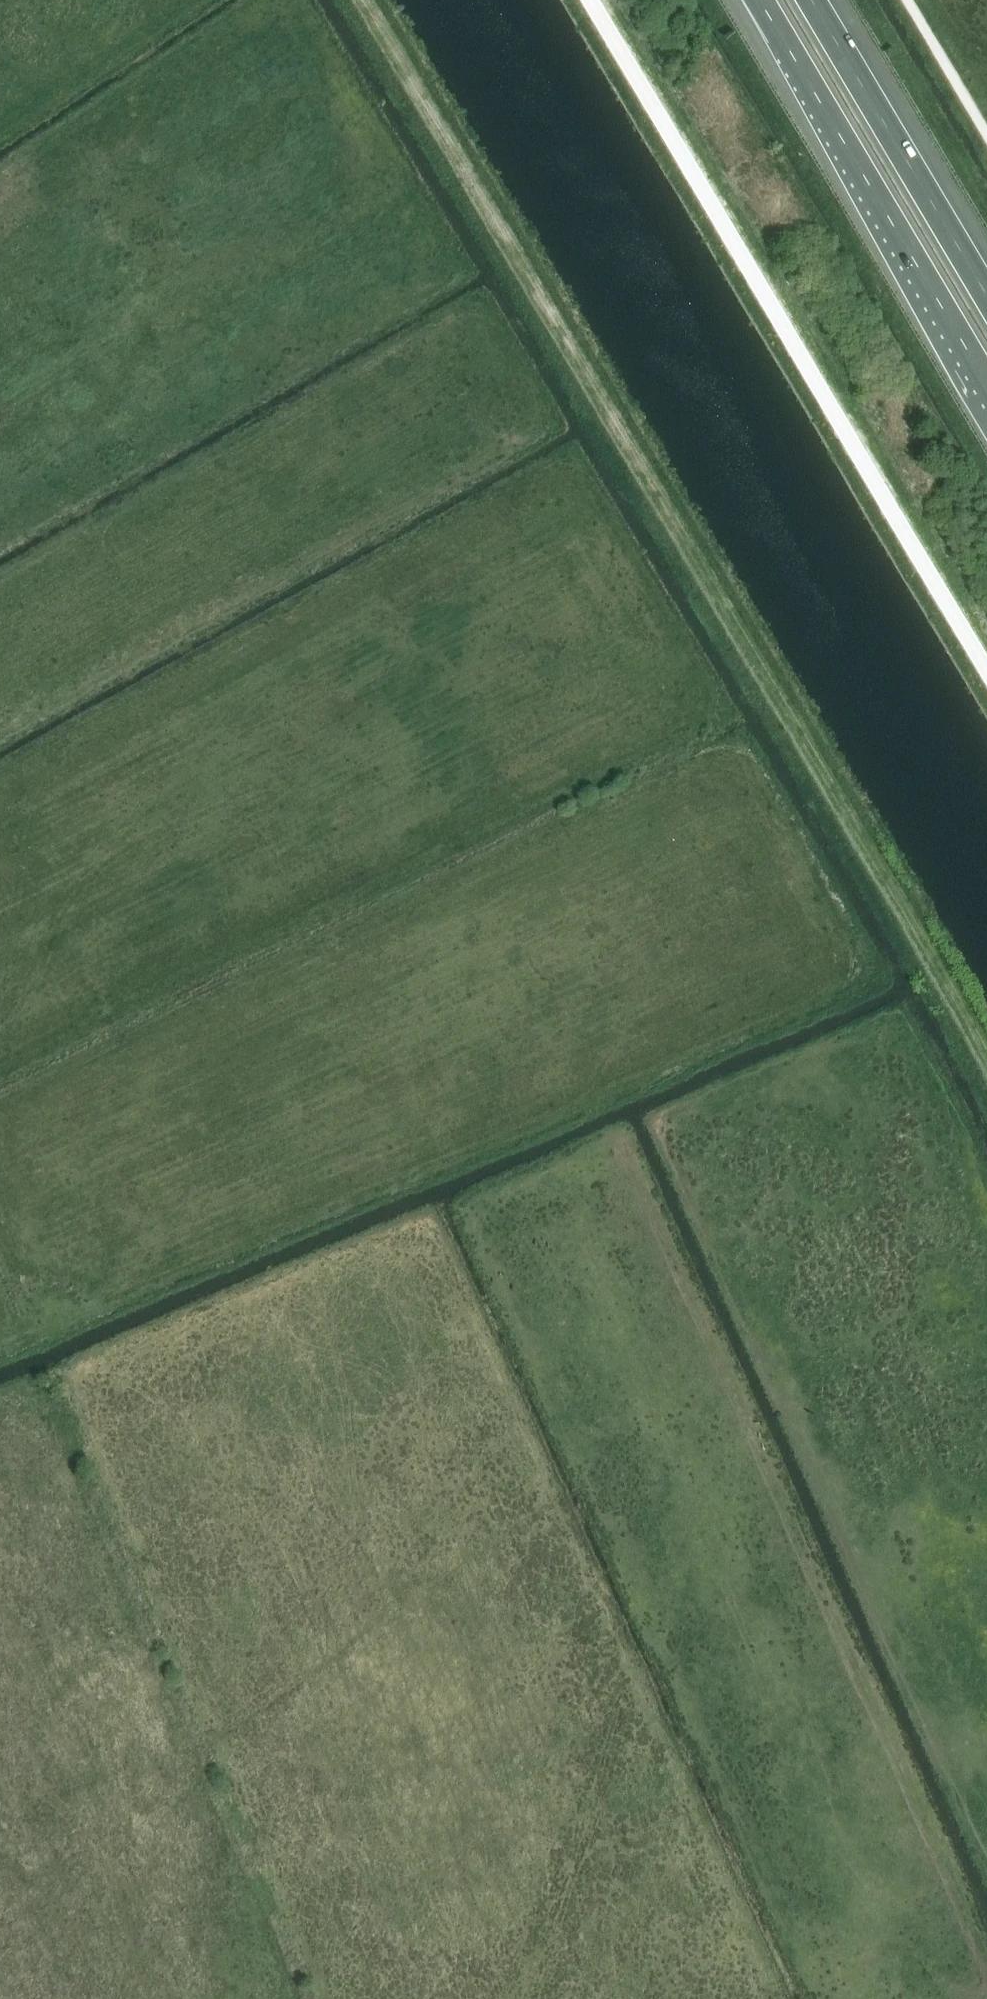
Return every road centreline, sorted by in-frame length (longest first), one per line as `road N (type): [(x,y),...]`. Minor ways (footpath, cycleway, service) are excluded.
road 1 (track): [(377,0),(986,1051)]
road 2 (motorway): [(761,0),(986,380)]
road 3 (motorway): [(986,294),(813,0)]

